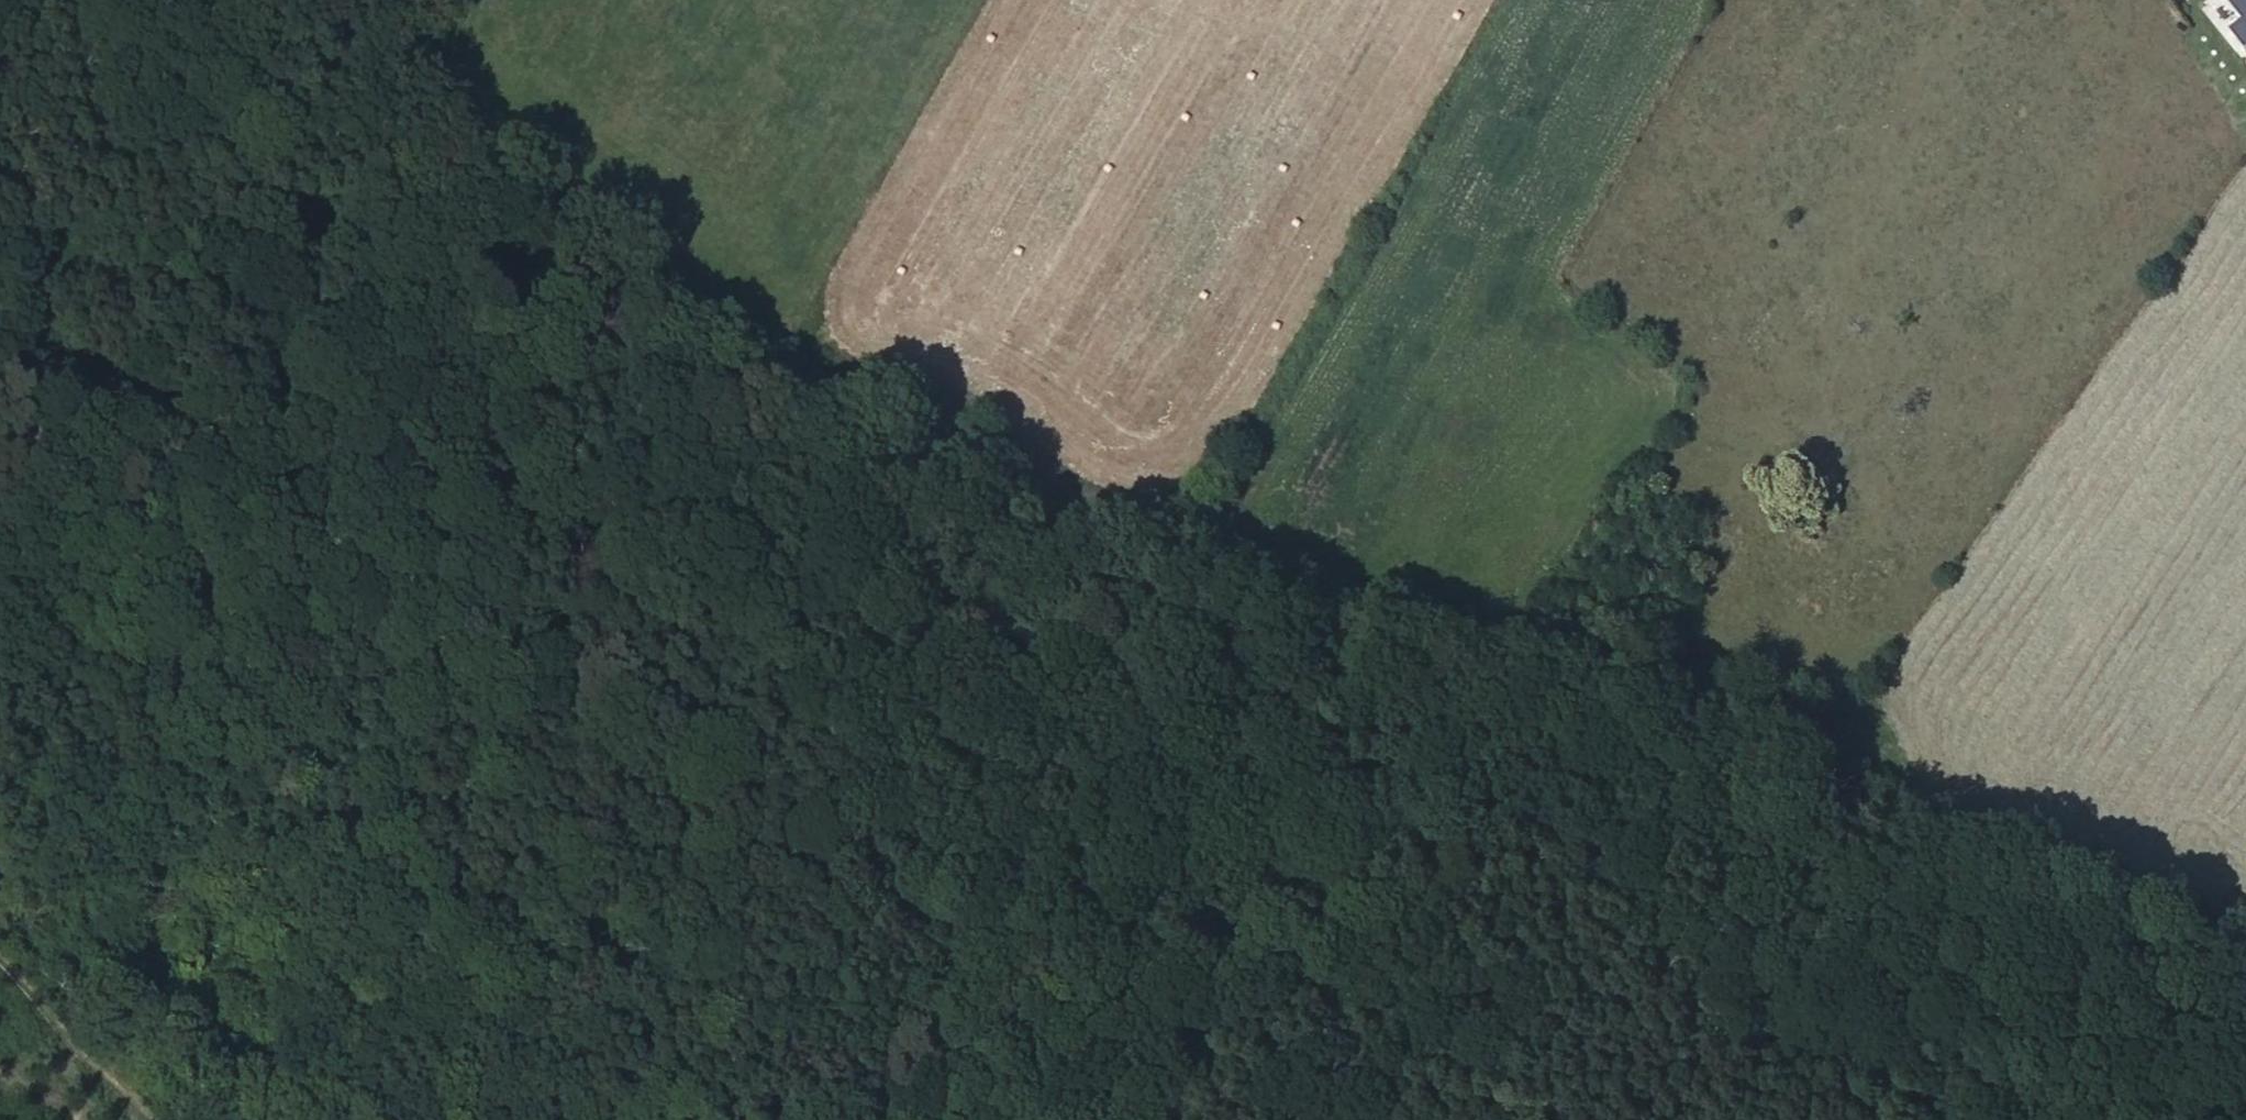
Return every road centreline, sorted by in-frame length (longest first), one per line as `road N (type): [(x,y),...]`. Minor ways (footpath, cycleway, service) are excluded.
road 1 (track): [(139,1119),(0,977)]

